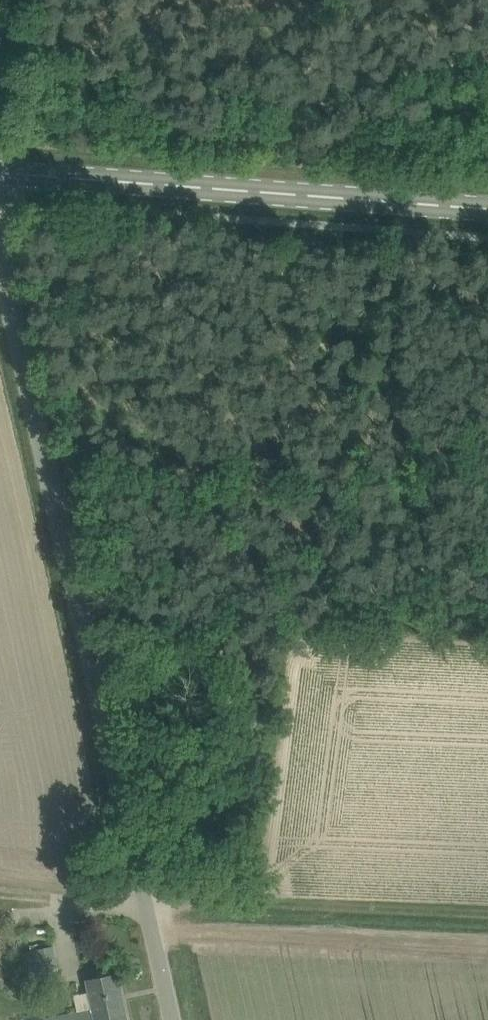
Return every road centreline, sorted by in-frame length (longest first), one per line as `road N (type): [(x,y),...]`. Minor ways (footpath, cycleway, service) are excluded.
road 1 (unclassified): [(175,1019),(0,241)]
road 2 (secondary): [(0,172),(487,208)]
road 3 (track): [(487,916),(150,905)]
road 4 (track): [(0,896),(150,905)]

